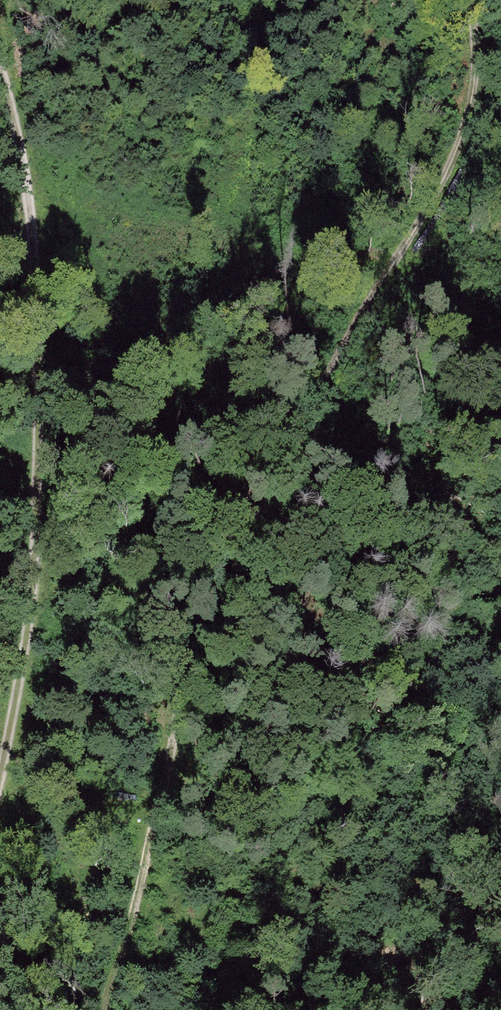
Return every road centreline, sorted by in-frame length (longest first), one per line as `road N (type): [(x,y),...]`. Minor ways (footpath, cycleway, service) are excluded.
road 1 (track): [(470,0),(474,37),(461,126),(227,562),(195,639),(108,1009)]
road 2 (track): [(0,58),(25,170),(38,505),(0,757)]

